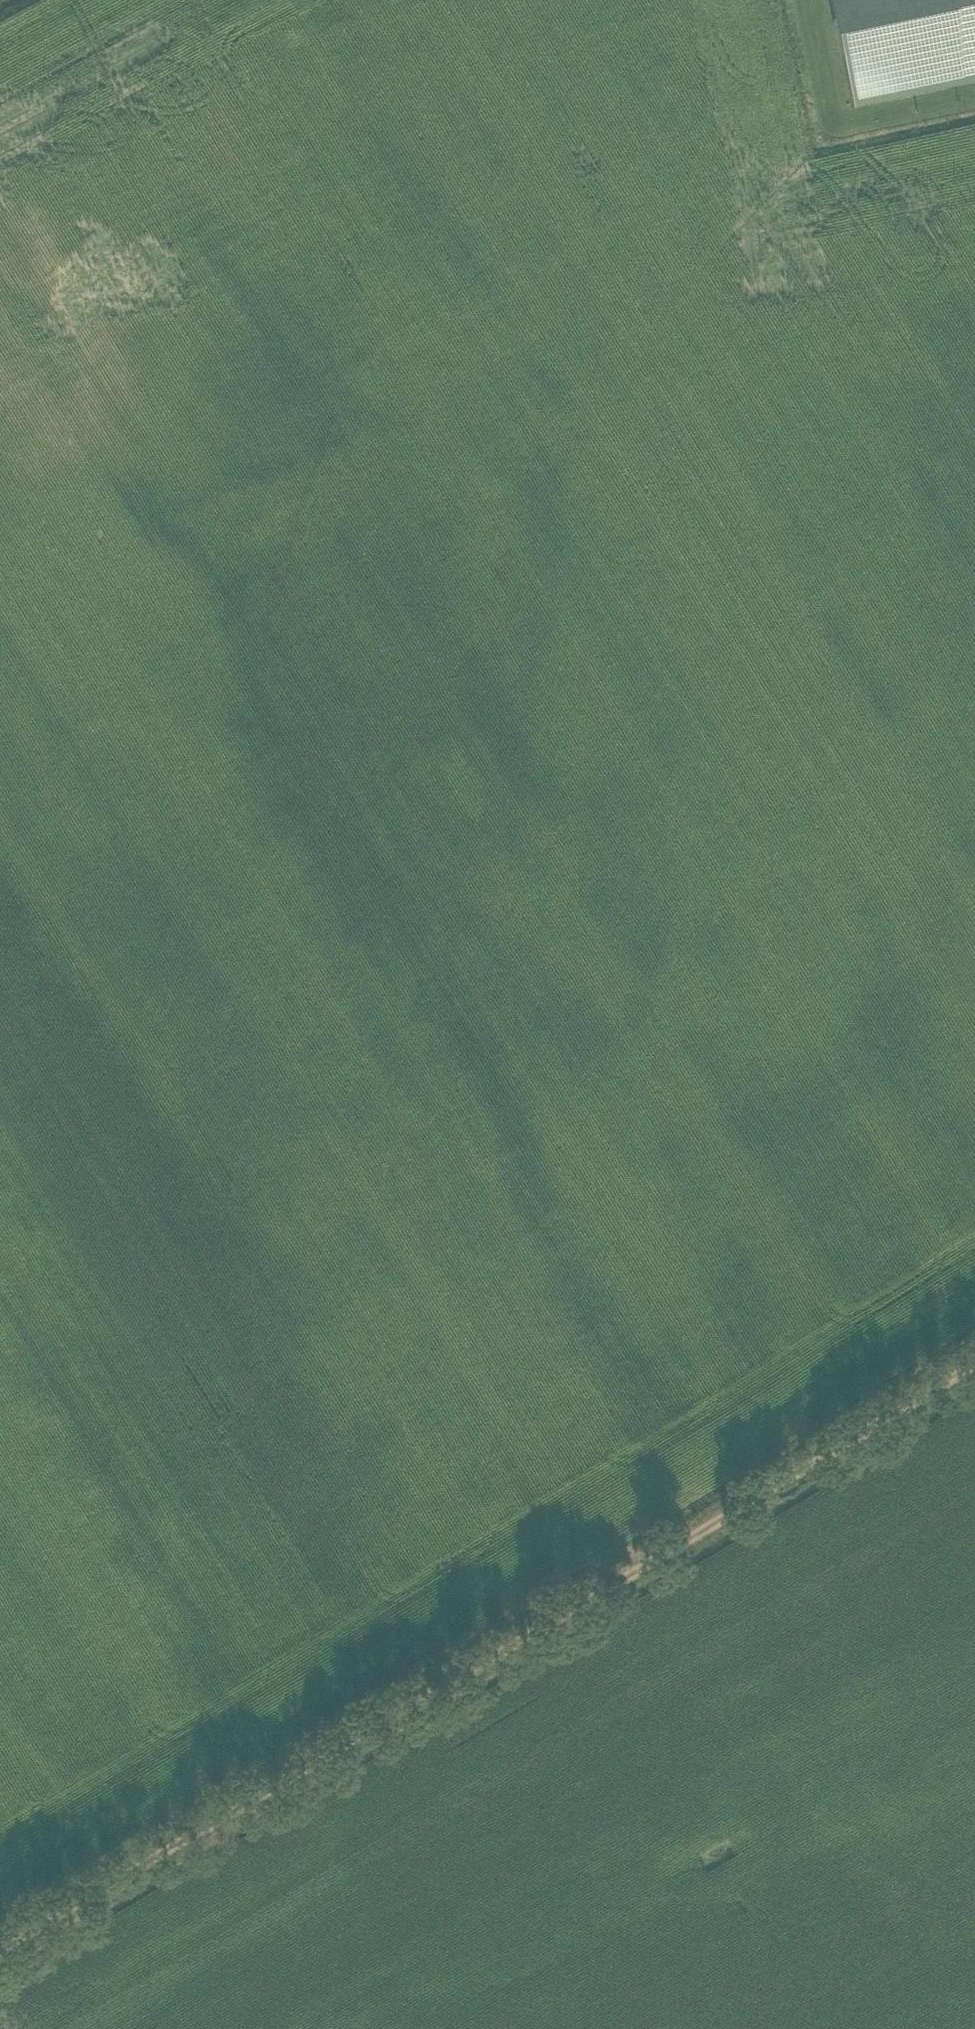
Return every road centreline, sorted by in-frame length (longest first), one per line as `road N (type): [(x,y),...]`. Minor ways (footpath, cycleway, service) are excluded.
road 1 (track): [(0,1953),(974,1361)]

